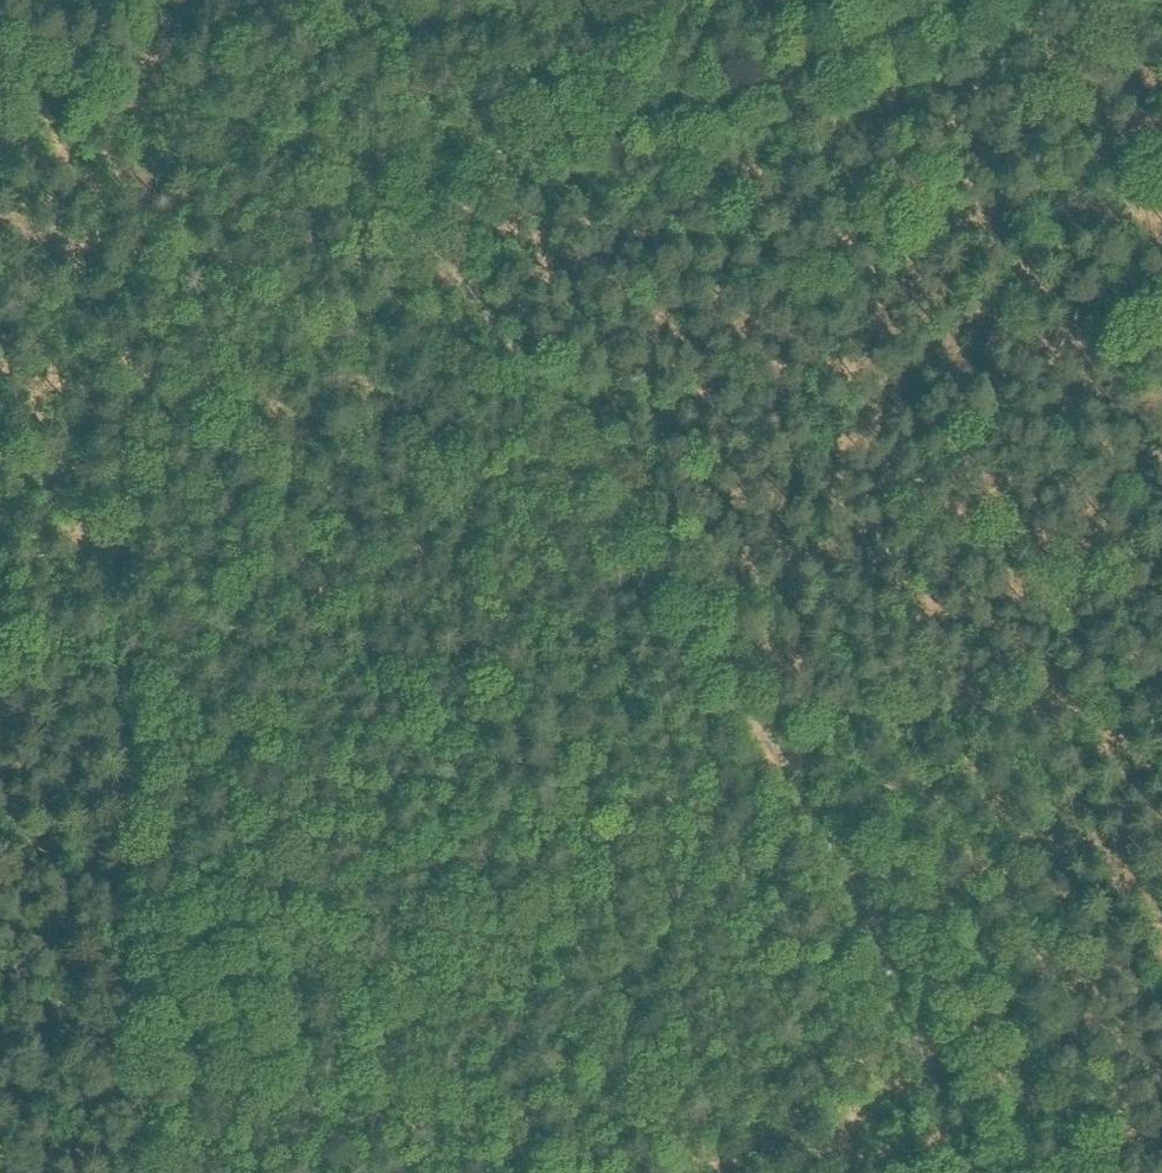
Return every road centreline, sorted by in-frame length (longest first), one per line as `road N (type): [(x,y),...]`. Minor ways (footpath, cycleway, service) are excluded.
road 1 (track): [(1161,708),(944,723),(555,692),(266,695),(192,675),(128,617)]
road 2 (track): [(156,111),(326,152),(467,141),(604,107)]
road 3 (track): [(604,107),(726,81),(917,0)]
road 4 (track): [(0,94),(124,101),(156,111)]

